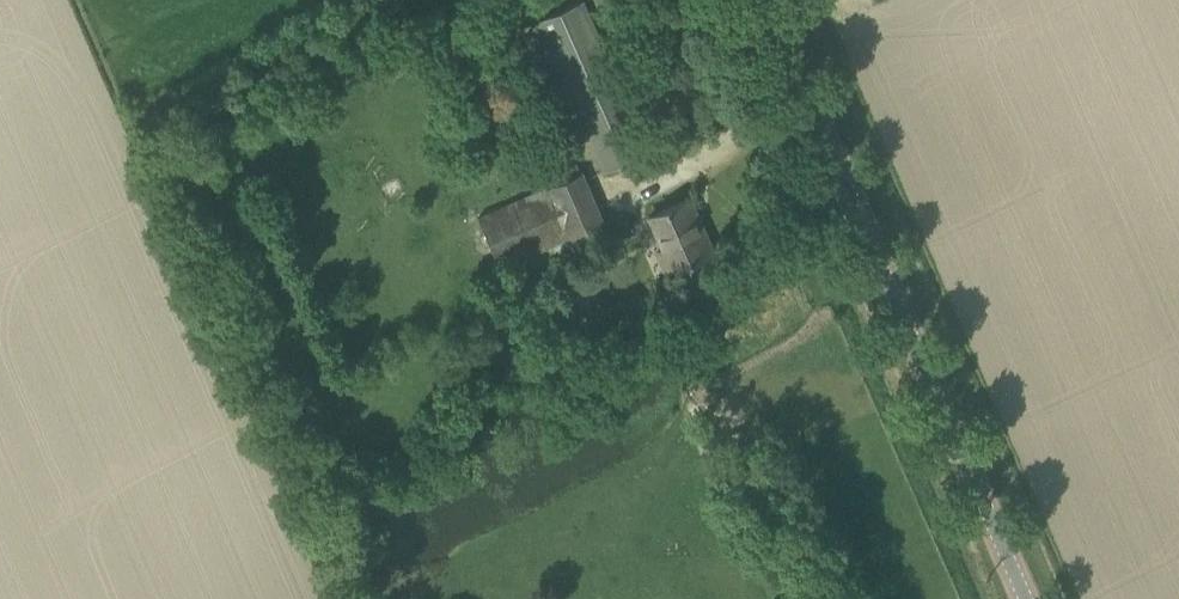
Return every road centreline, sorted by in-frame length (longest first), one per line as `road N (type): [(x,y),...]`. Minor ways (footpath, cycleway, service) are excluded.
road 1 (tertiary): [(1033,598),(778,3)]

